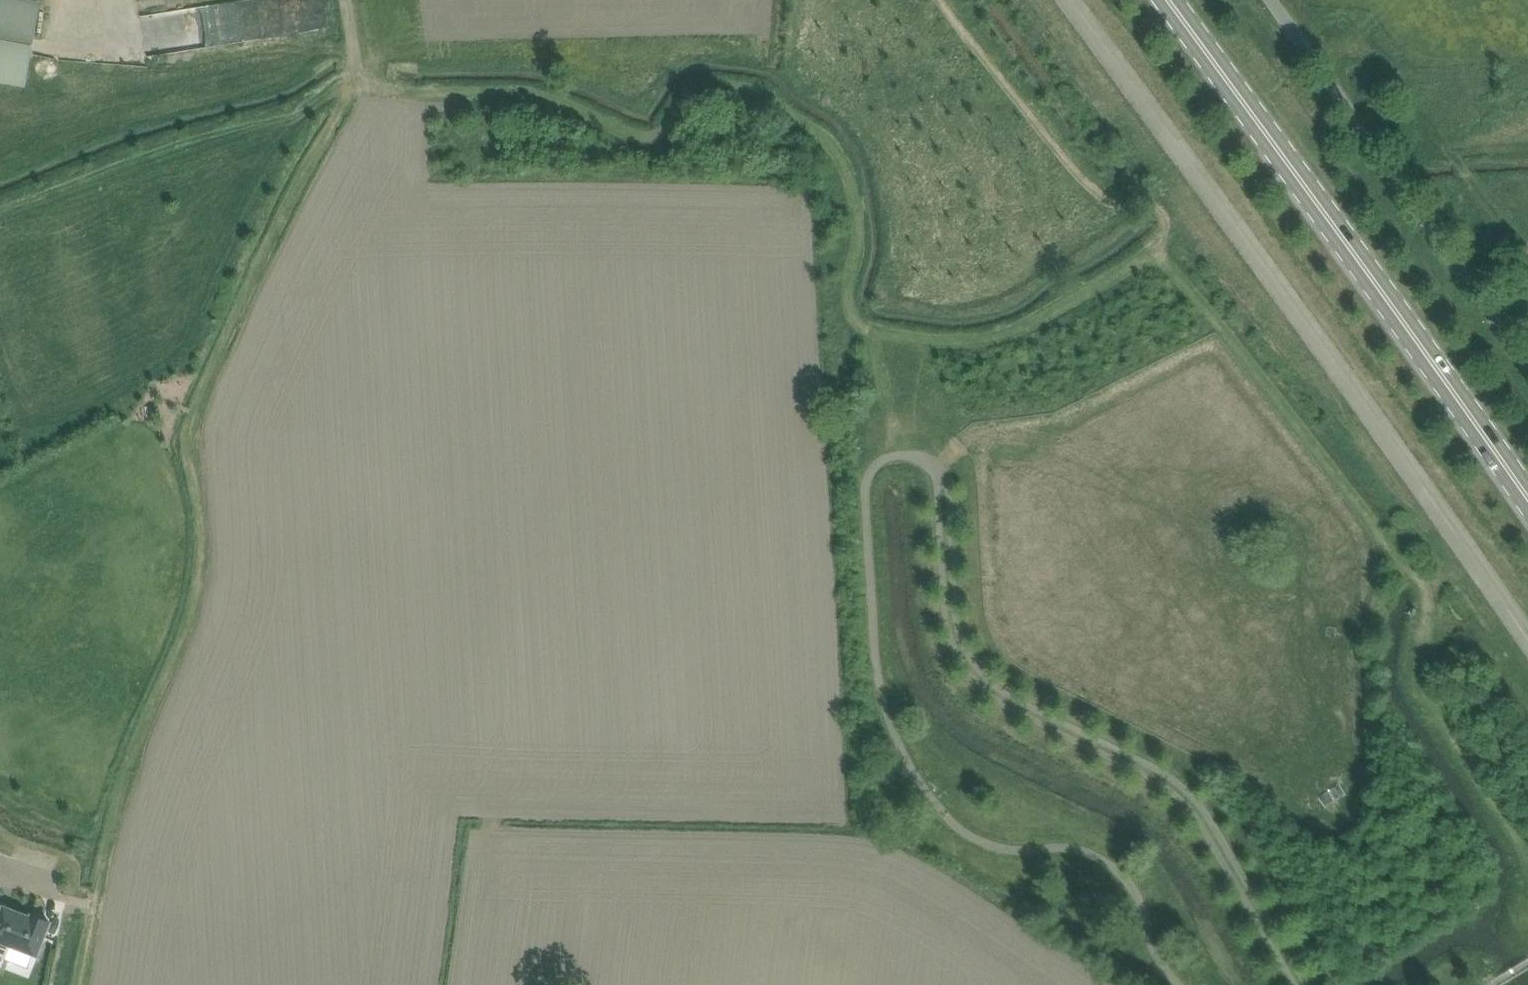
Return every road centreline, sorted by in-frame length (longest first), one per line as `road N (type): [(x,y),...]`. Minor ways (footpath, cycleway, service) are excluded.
road 1 (primary): [(1527,496),(1170,0)]
road 2 (unclassified): [(1527,356),(1278,0)]

